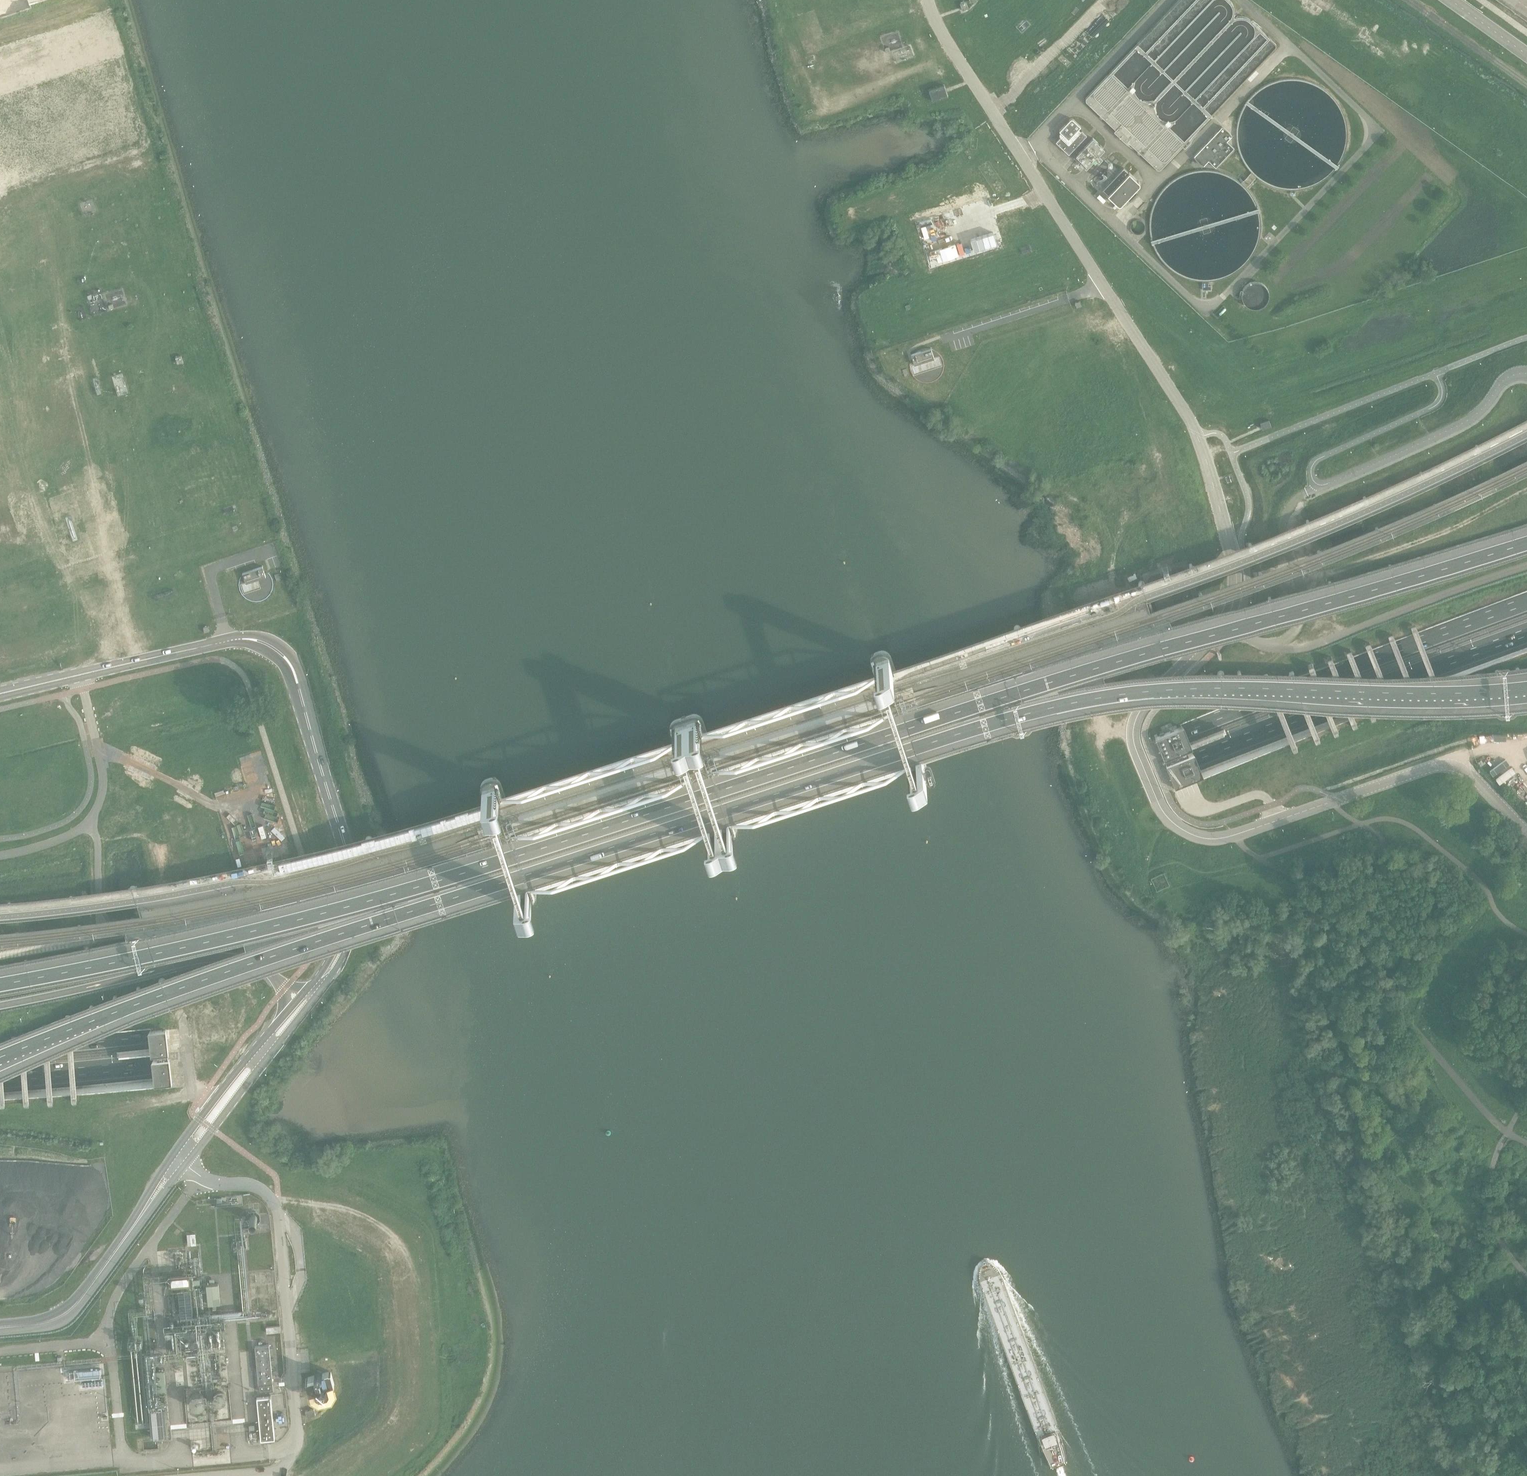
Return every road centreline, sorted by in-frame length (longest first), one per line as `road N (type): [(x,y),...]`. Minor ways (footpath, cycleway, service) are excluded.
road 1 (motorway): [(1526,606),(854,873),(602,959),(256,1032),(0,1056)]
road 2 (motorway): [(0,1085),(258,1062),(435,1031),(608,987),(865,901),(1526,639)]
road 3 (motorway): [(1526,541),(1102,658),(309,909),(0,981)]
road 4 (motorway): [(0,1055),(294,943),(1039,704),(1161,685),(1526,687)]
road 5 (unclassified): [(1526,833),(1452,765),(1221,839),(1180,829),(1160,806),(1133,728),(1232,611),(1241,572),(1234,544),(1185,413),(952,49),(930,0)]
road 6 (unclassified): [(350,896),(342,834),(293,673),(262,641),(228,641),(0,695)]
road 7 (unclassified): [(222,1475),(276,1469),(298,1438),(280,1216),(264,1190),(201,1177),(186,1165)]
road 8 (motorway): [(0,1006),(221,956),(253,963),(286,987)]
road 9 (unclassified): [(186,1165),(323,987)]
road 10 (unclassified): [(0,1328),(41,1324),(73,1309),(137,1221)]
road 11 (unclassified): [(284,1017),(173,1155)]

